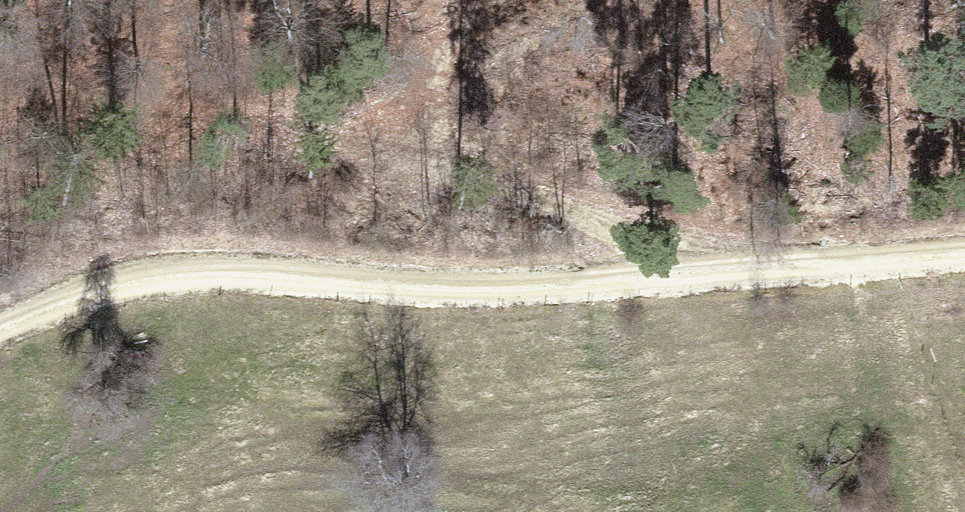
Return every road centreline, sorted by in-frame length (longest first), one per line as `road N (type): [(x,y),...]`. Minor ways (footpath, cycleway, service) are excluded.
road 1 (track): [(964,266),(540,295),(125,290),(0,331)]
road 2 (track): [(484,0),(448,23),(430,99),(468,172),(564,215),(796,277)]

